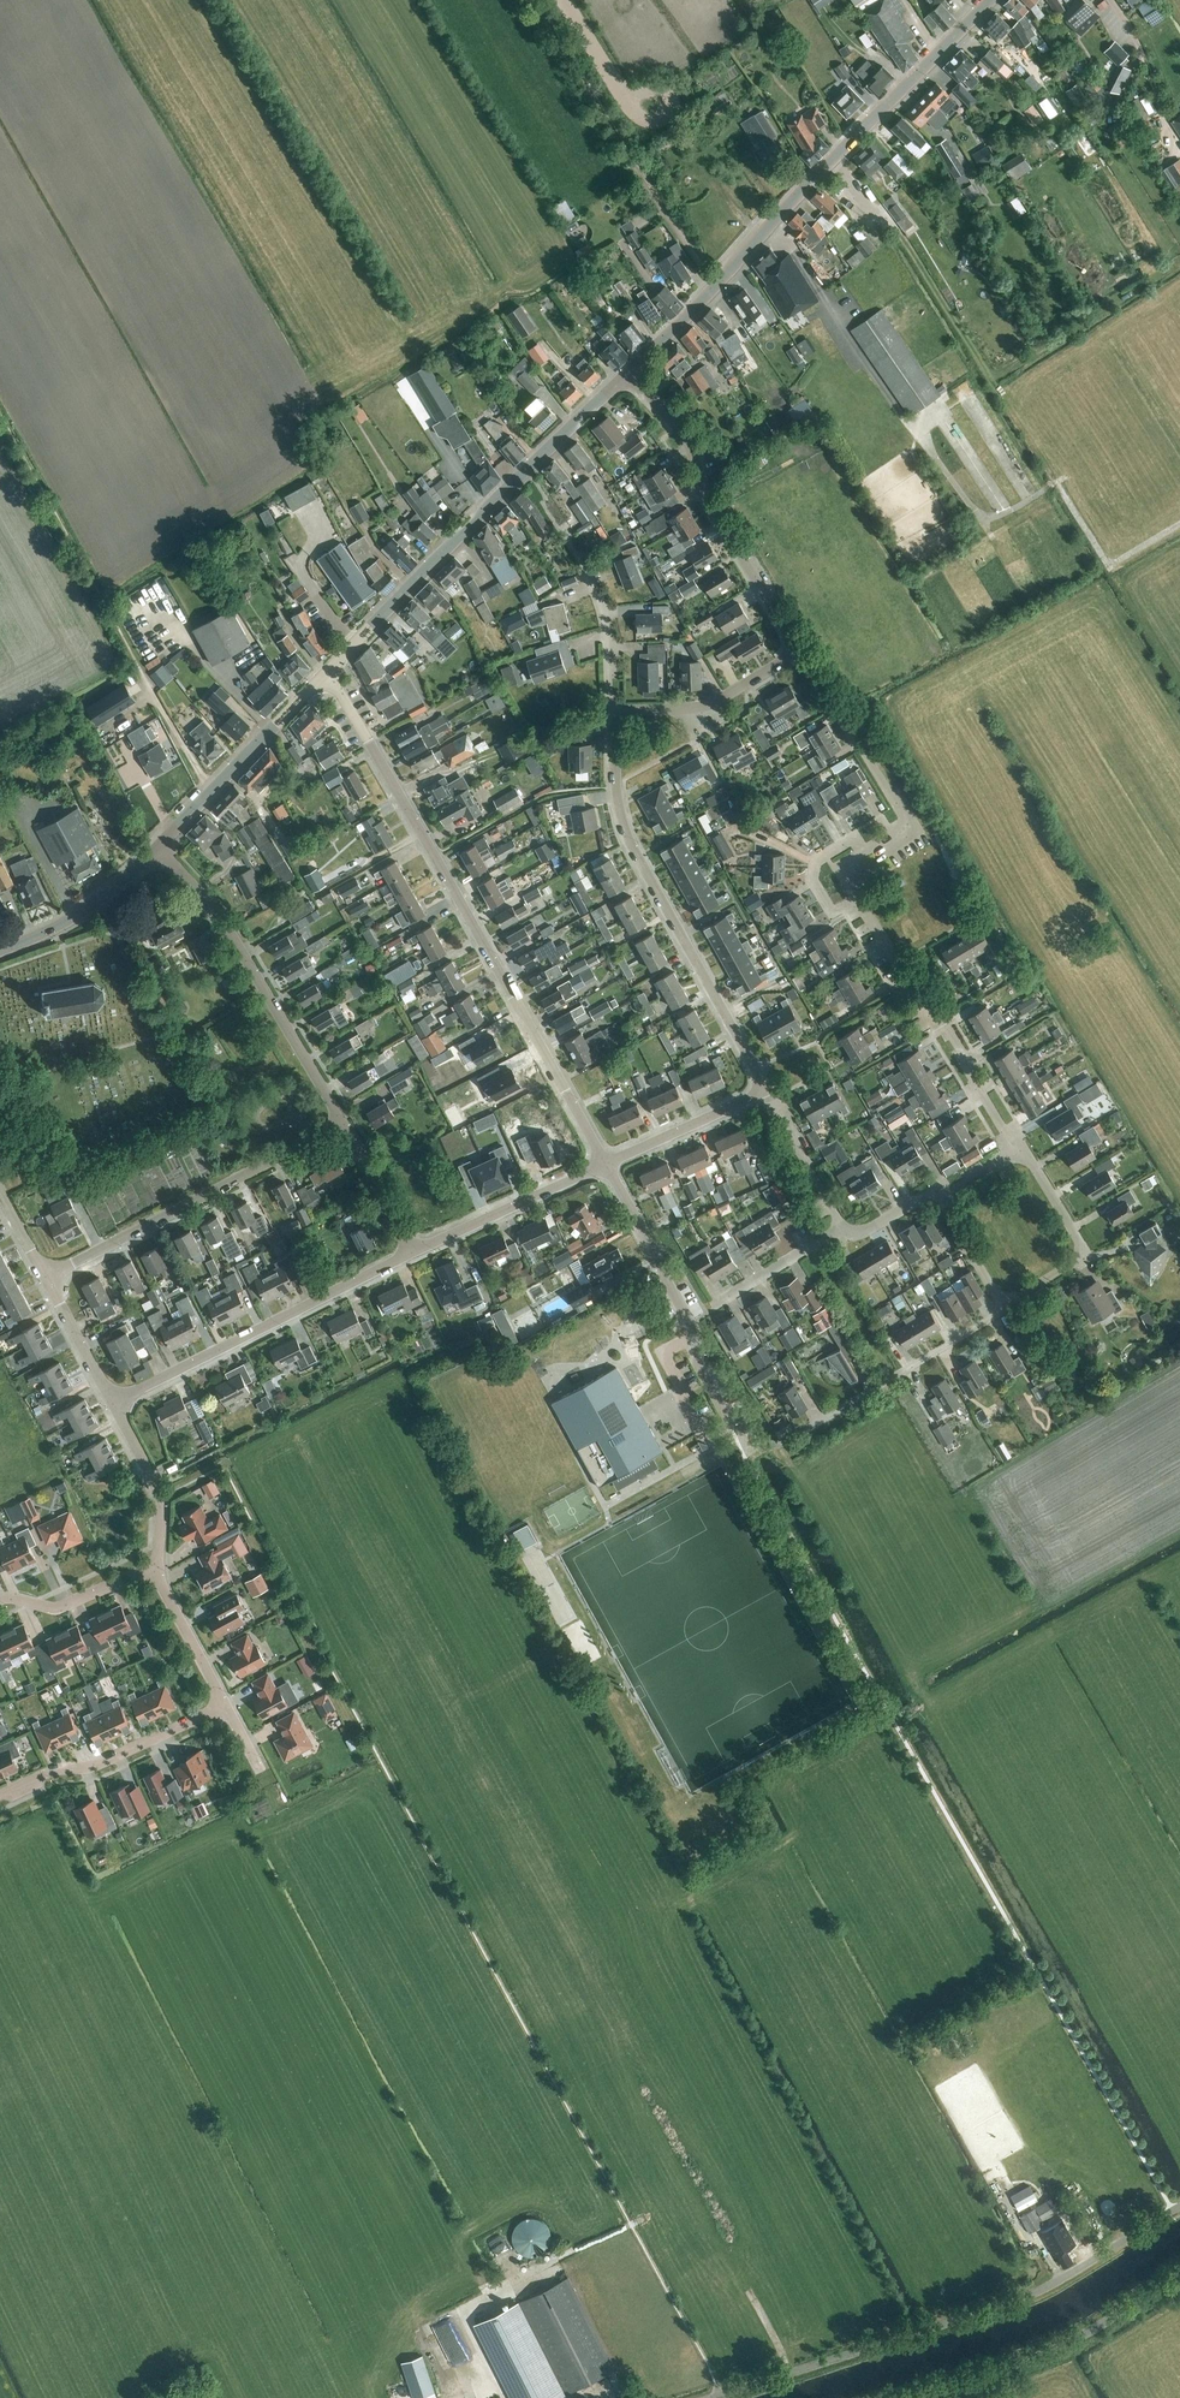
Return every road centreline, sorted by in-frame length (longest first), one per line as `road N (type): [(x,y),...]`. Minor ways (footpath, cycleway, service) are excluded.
road 1 (residential): [(1020,1146),(946,1026),(932,1022),(842,867),(910,827),(816,671),(791,649)]
road 2 (residential): [(606,1164),(328,674)]
road 3 (tertiary): [(627,375),(990,0)]
road 4 (unclassified): [(710,2397),(1029,2297),(1179,2206)]
road 5 (tertiary): [(328,674),(627,375)]
road 6 (residential): [(768,1090),(627,836),(616,787),(617,722)]
road 7 (residential): [(113,1405),(413,1253)]
road 8 (residential): [(344,1126),(213,908),(159,847)]
road 9 (residential): [(47,1277),(344,1126)]
road 10 (residential): [(791,649),(788,631),(705,493),(685,434),(627,375)]
road 11 (unclassified): [(910,2397),(1063,2348),(1179,2276)]
road 12 (residential): [(730,1427),(699,1367),(700,1340),(606,1164)]
road 13 (residential): [(226,1707),(100,1768),(47,1775),(0,1797)]
road 14 (residential): [(812,1425),(1005,1307)]
road 15 (residential): [(1005,1307),(1082,1253),(1020,1146)]
road 16 (residential): [(413,1253),(606,1164)]
road 17 (residential): [(617,722),(632,712),(717,701),(791,649)]
road 18 (tertiary): [(0,952),(74,918),(159,847)]
road 19 (residential): [(606,1164),(768,1090)]
road 20 (residential): [(157,1567),(159,1494),(113,1405)]
road 21 (residential): [(617,722),(605,621),(579,558)]
road 22 (residential): [(0,1600),(66,1608),(157,1567)]
road 23 (tertiary): [(211,791),(328,674)]
road 24 (residential): [(845,1229),(768,1090)]
road 25 (residential): [(226,1707),(157,1567)]
road 26 (residential): [(716,1304),(845,1229)]
road 27 (residential): [(413,1253),(344,1126)]
road 28 (residential): [(113,1405),(47,1277)]
road 29 (residential): [(1005,1307),(935,1194)]

